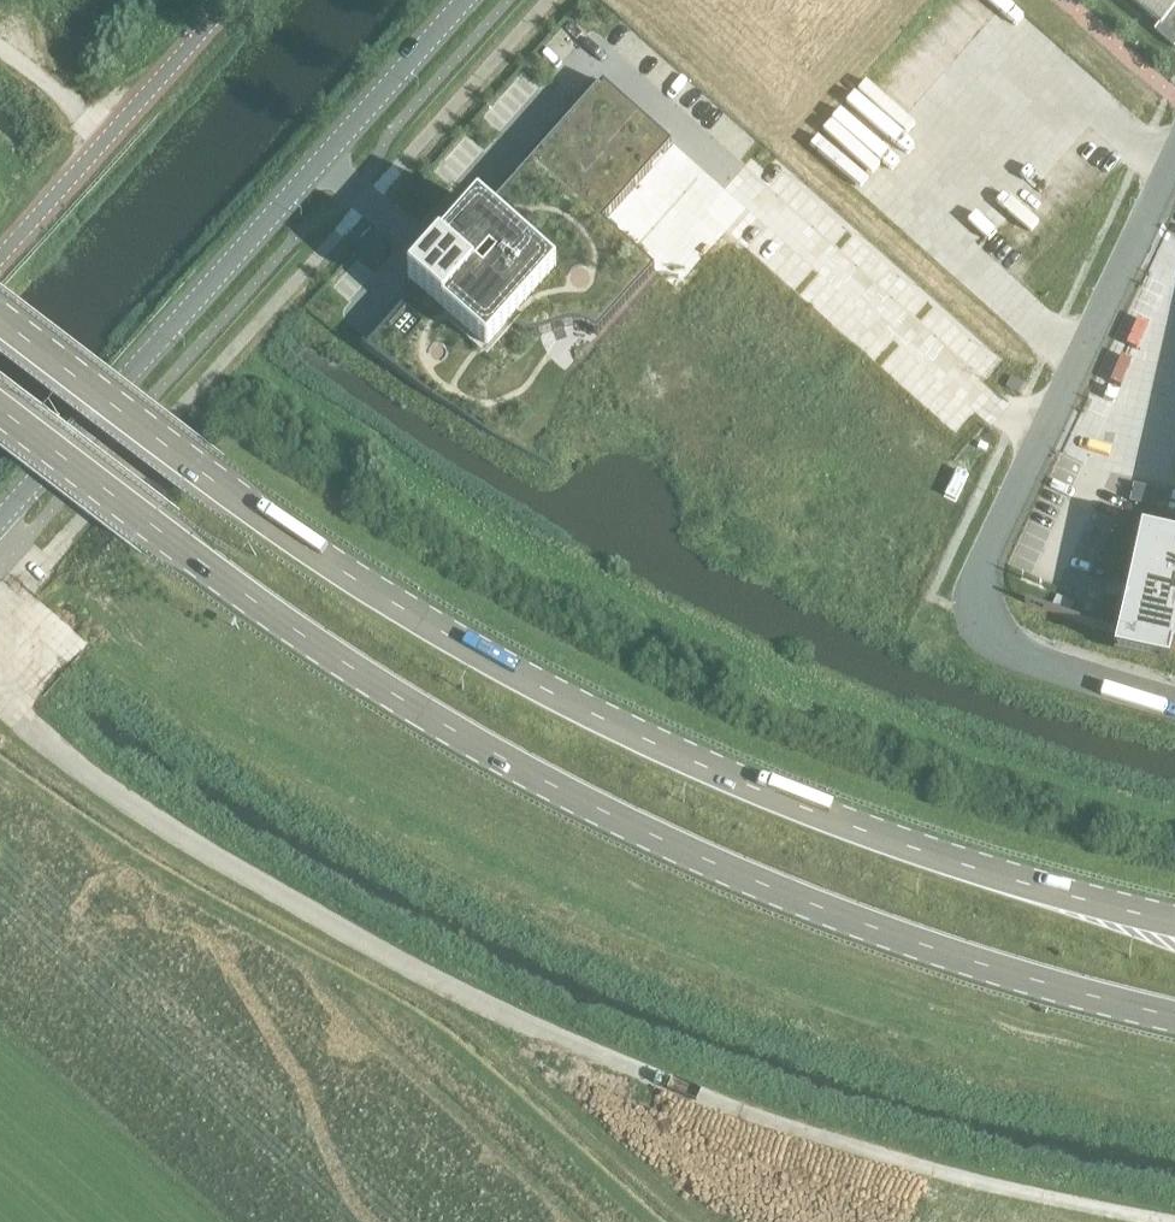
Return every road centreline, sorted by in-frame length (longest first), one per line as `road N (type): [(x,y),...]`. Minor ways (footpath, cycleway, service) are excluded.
road 1 (track): [(1168,1221),(864,1150),(548,1034),(437,984),(179,835),(18,718),(3,683),(5,602),(553,0)]
road 2 (primary): [(1174,921),(1035,887),(863,828),(654,744),(457,643),(329,561),(0,319)]
road 3 (primary): [(0,410),(386,690),(569,793),(778,887),(920,939),(1174,1013)]
road 4 (unclassified): [(1174,155),(986,567),(985,617),(1028,655),(1174,705)]
road 5 (tertiary): [(0,517),(466,0)]
road 6 (unclassified): [(0,255),(229,0)]

